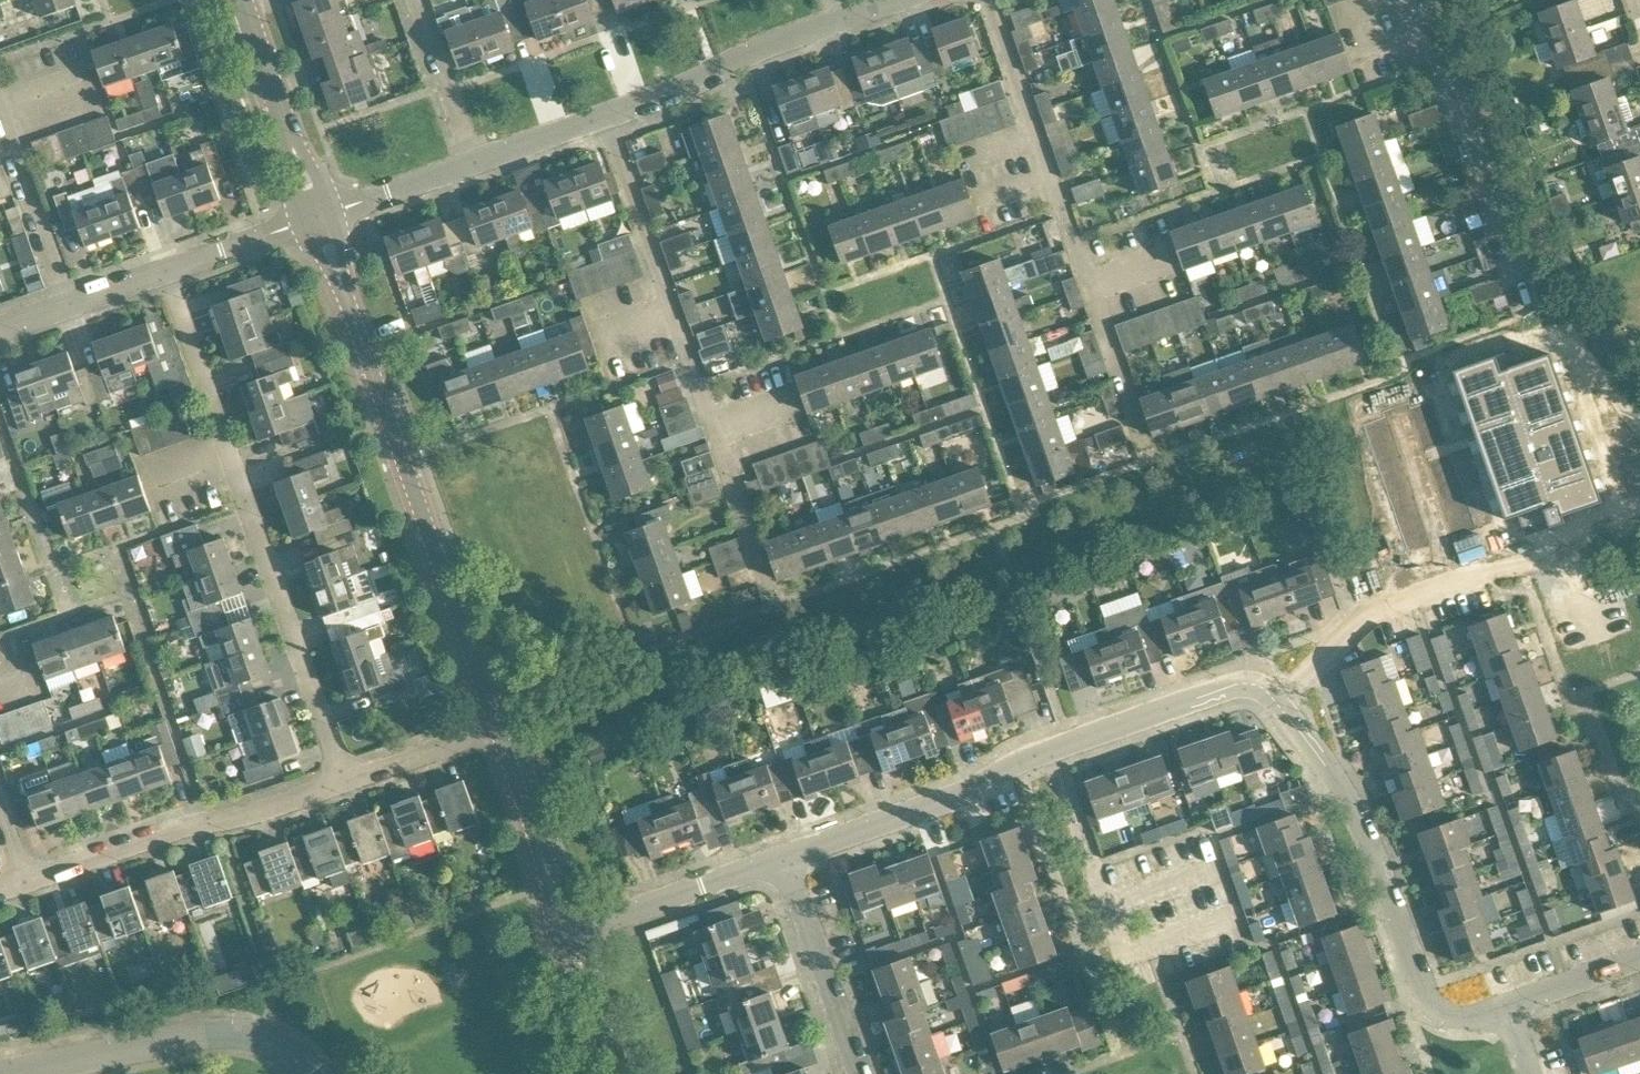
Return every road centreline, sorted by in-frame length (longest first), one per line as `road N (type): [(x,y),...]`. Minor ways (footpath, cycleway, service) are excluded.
road 1 (tertiary): [(498,727),(319,216)]
road 2 (residential): [(344,780),(165,271)]
road 3 (residential): [(776,604),(603,117)]
road 4 (residential): [(1150,460),(987,0)]
road 5 (residential): [(1277,703),(1344,794),(1433,1003),(1469,1016),(1505,1004)]
road 6 (residential): [(1526,317),(1415,0)]
road 7 (residential): [(344,780),(24,882)]
road 8 (residential): [(311,1073),(287,1050),(249,1033),(207,1033),(2,1073)]
road 9 (residential): [(783,857),(955,797),(1052,749)]
road 10 (residential): [(603,117),(846,18)]
road 11 (residential): [(1453,583),(1550,550),(1564,553),(1613,682)]
road 12 (residential): [(1052,749),(1227,687),(1247,686),(1277,703)]
road 13 (tertiary): [(319,216),(242,0)]
road 14 (residential): [(859,1073),(783,857)]
road 15 (residential): [(568,931),(783,857)]
road 16 (residential): [(1052,749),(1122,956)]
road 17 (residential): [(1277,703),(1375,610),(1453,583)]
road 18 (tertiary): [(568,931),(498,727)]
road 19 (residential): [(1396,407),(1453,583)]
road 20 (residential): [(0,329),(165,271)]
road 21 (residential): [(475,162),(417,0)]
road 22 (residential): [(319,216),(475,162)]
road 23 (residential): [(165,271),(319,216)]
road 24 (residential): [(498,727),(344,780)]
road 25 (tertiary): [(619,1073),(568,931)]
road 26 (residential): [(1505,1004),(1639,956)]
road 27 (residential): [(475,162),(603,117)]

